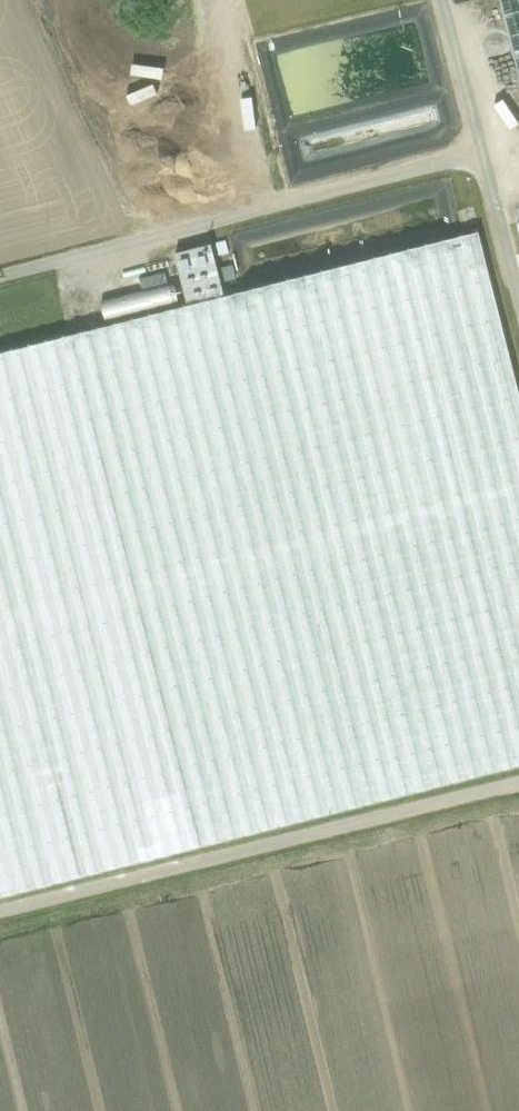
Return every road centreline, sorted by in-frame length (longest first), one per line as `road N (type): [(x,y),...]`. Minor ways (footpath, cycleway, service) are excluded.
road 1 (unclassified): [(0,914),(518,783)]
road 2 (unclassified): [(481,154),(0,277)]
road 3 (unclassified): [(443,0),(481,154)]
road 4 (unclassified): [(481,154),(518,305)]

